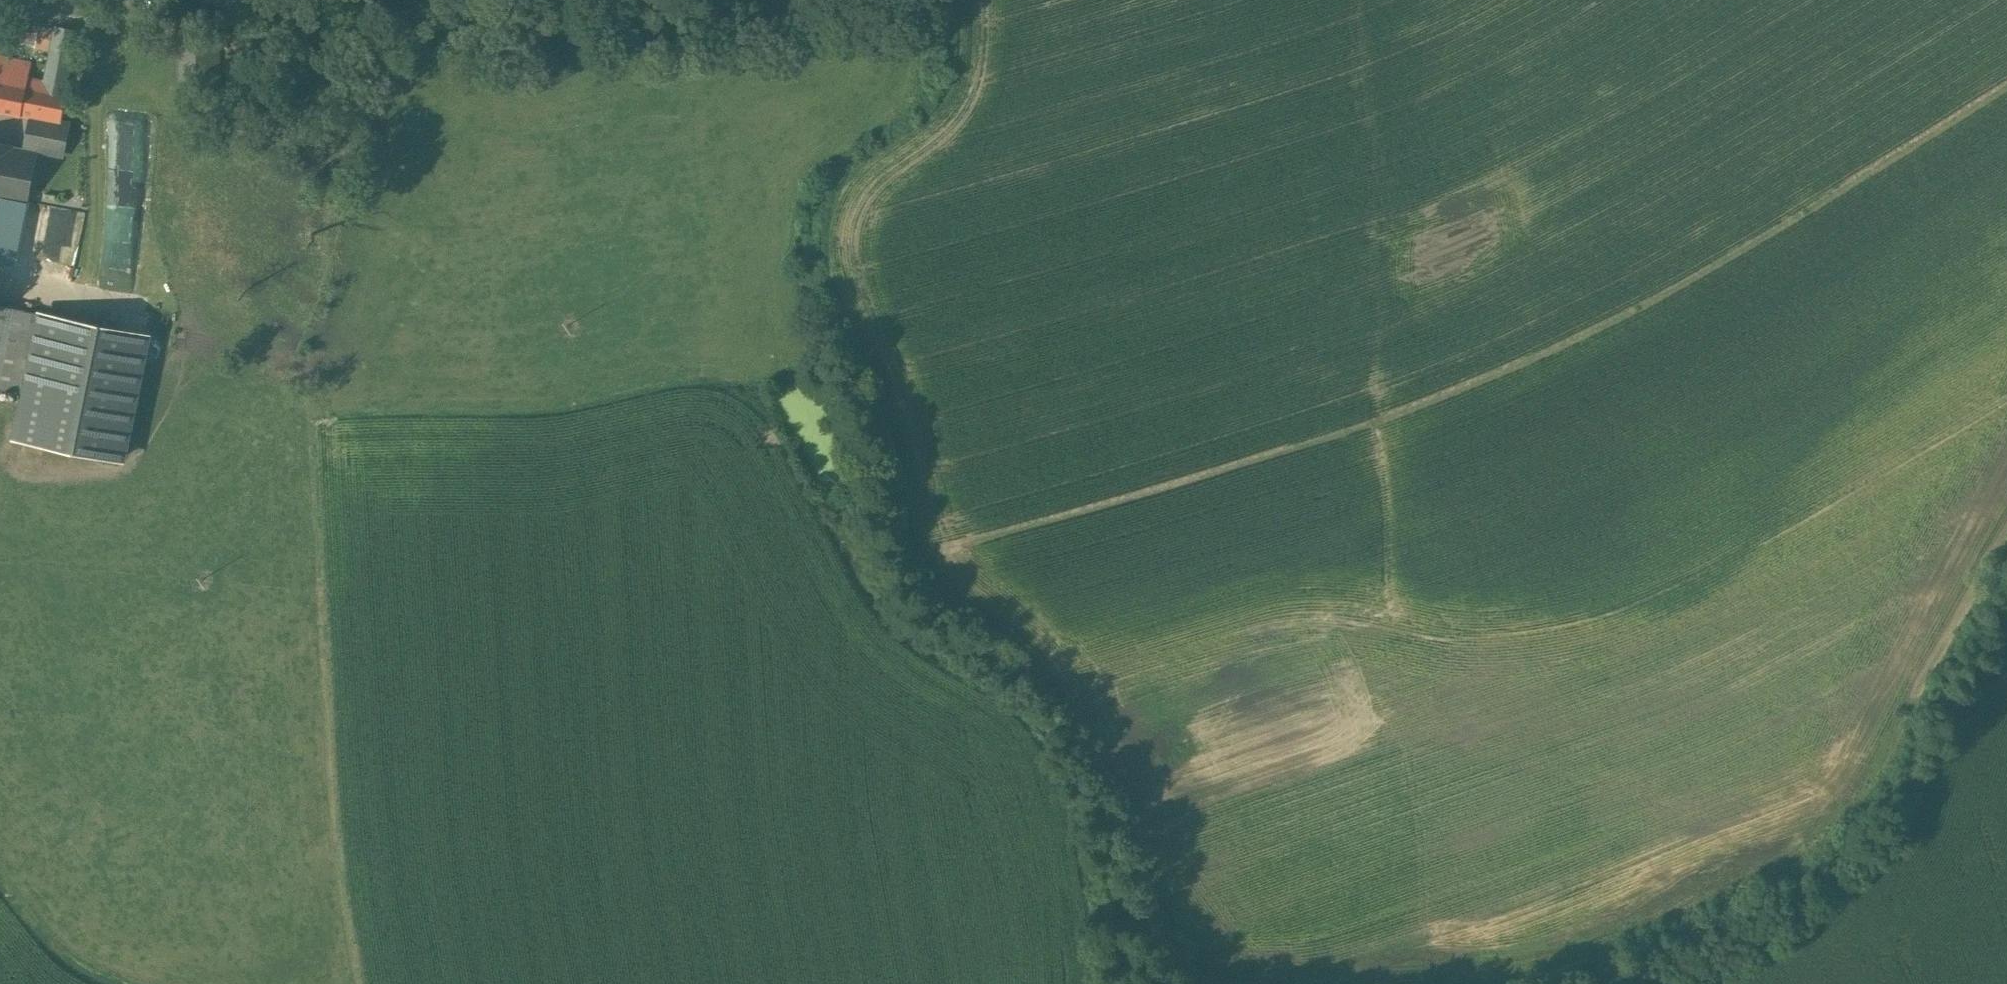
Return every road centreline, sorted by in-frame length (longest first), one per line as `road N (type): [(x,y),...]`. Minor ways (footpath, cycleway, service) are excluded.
road 1 (track): [(117,983),(61,957),(0,884)]

